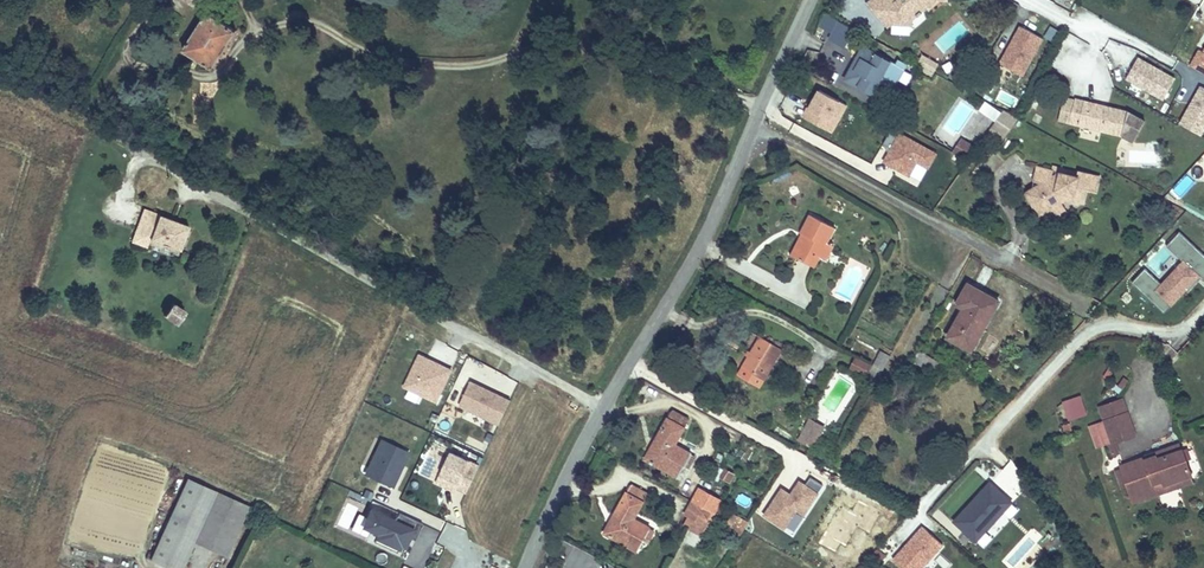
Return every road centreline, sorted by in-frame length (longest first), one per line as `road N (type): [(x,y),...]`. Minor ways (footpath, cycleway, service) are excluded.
road 1 (unclassified): [(524,567),(581,443),(701,241),(808,0)]
road 2 (track): [(247,208),(603,404)]

